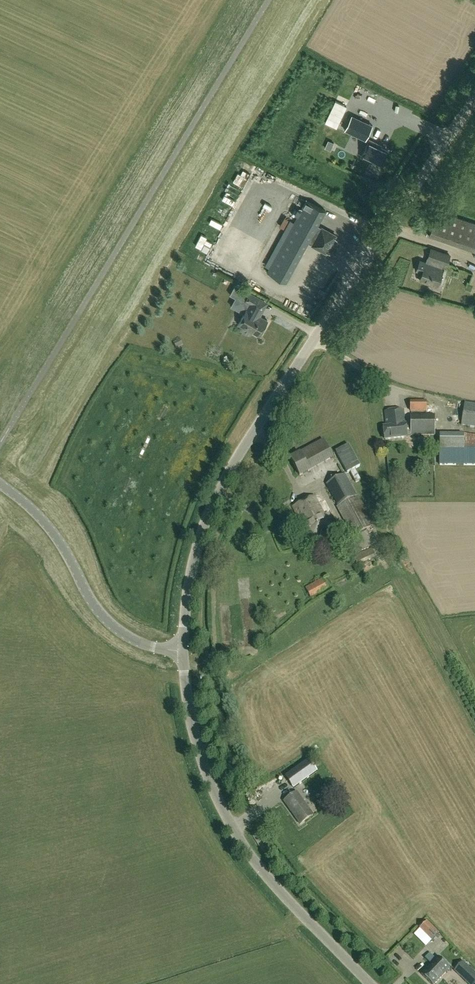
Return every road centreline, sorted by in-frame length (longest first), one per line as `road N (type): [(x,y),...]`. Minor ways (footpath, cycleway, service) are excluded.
road 1 (tertiary): [(184,649),(193,562),(226,478),(474,98)]
road 2 (tertiary): [(370,983),(262,871),(227,817),(196,743),(184,649)]
road 3 (unclassified): [(184,649),(151,647),(108,622),(53,532),(0,484)]

